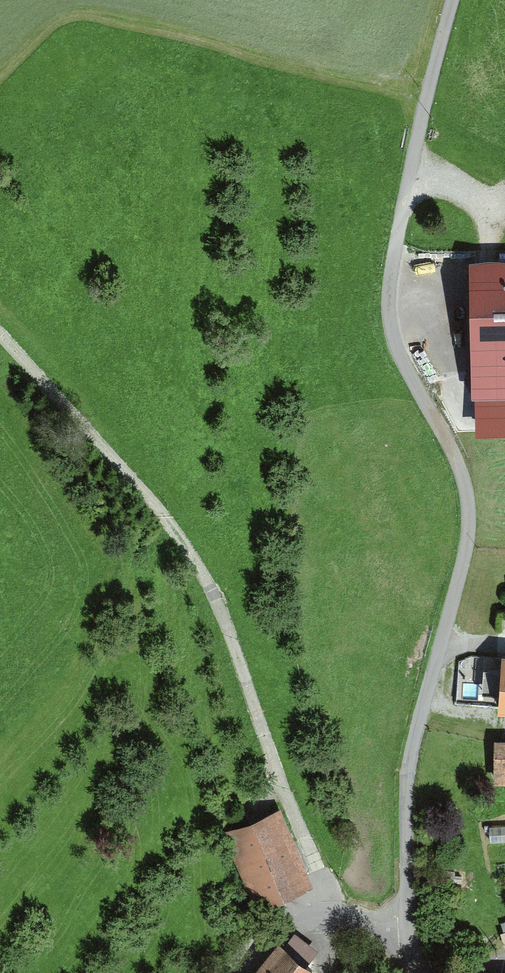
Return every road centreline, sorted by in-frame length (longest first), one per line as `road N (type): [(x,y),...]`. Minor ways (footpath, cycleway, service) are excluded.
road 1 (unclassified): [(420,972),(408,886),(412,741),(469,542),(469,507),(466,480),(391,334),(388,293),(455,0)]
road 2 (track): [(328,894),(219,603),(172,525),(0,333)]

